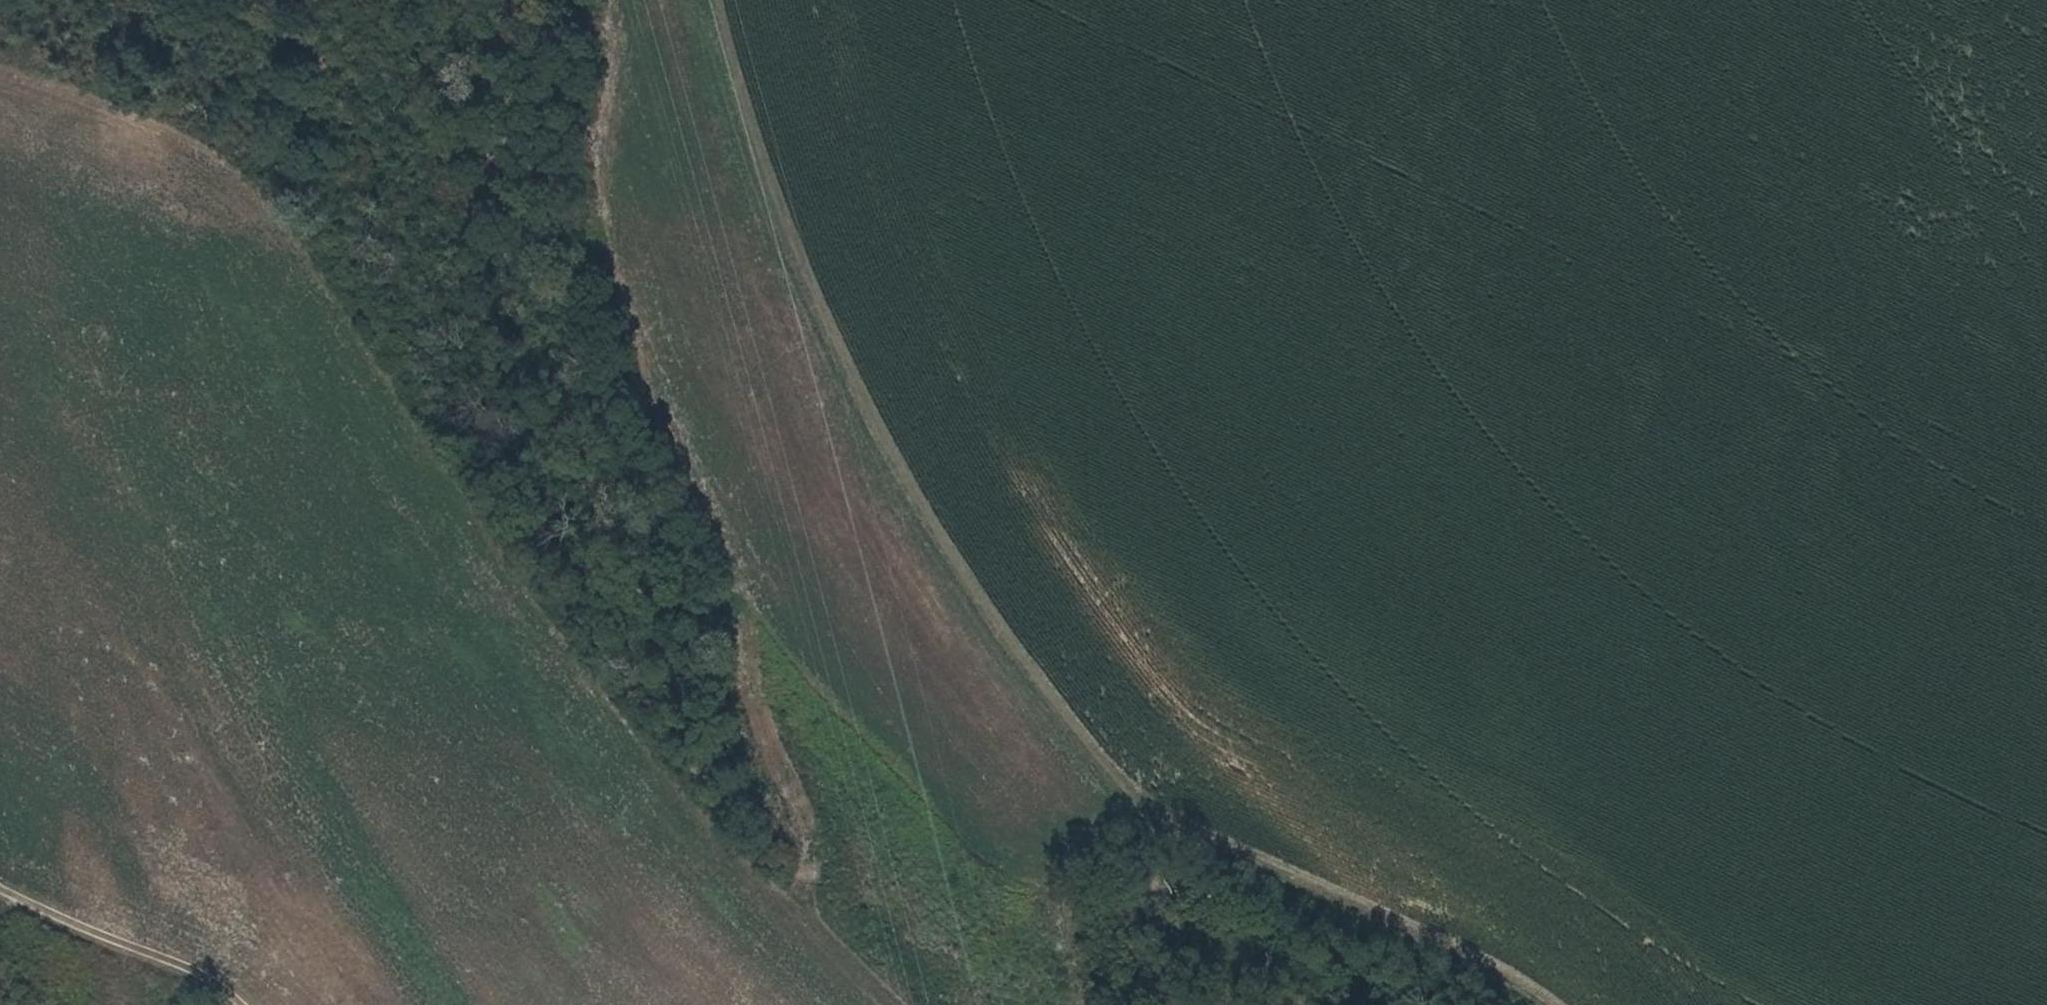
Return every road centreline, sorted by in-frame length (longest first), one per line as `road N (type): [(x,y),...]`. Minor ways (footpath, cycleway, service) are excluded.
road 1 (track): [(0,68),(90,94),(213,152),(363,327),(492,543),(658,767),(891,1004)]
road 2 (track): [(245,1004),(223,983),(1,889)]

